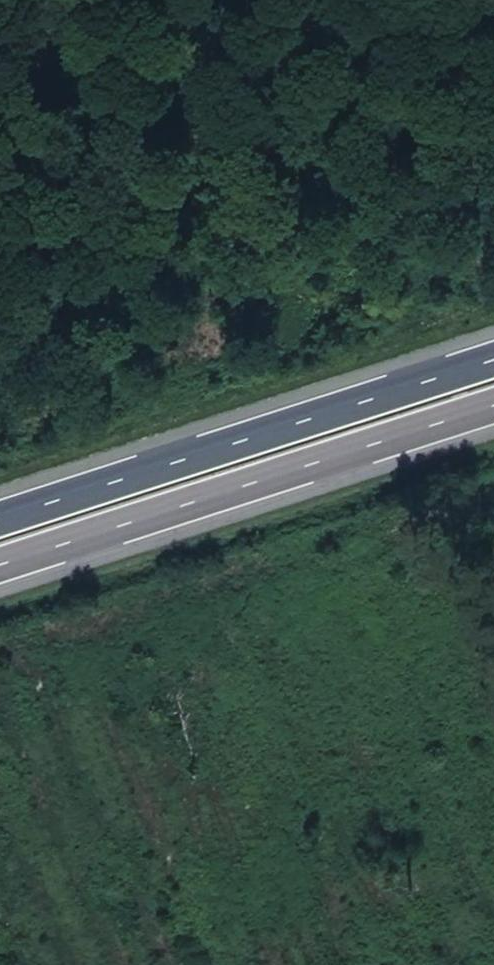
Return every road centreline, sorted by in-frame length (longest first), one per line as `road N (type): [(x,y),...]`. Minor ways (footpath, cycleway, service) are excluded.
road 1 (trunk): [(493,358),(0,518)]
road 2 (trunk): [(0,566),(493,407)]

